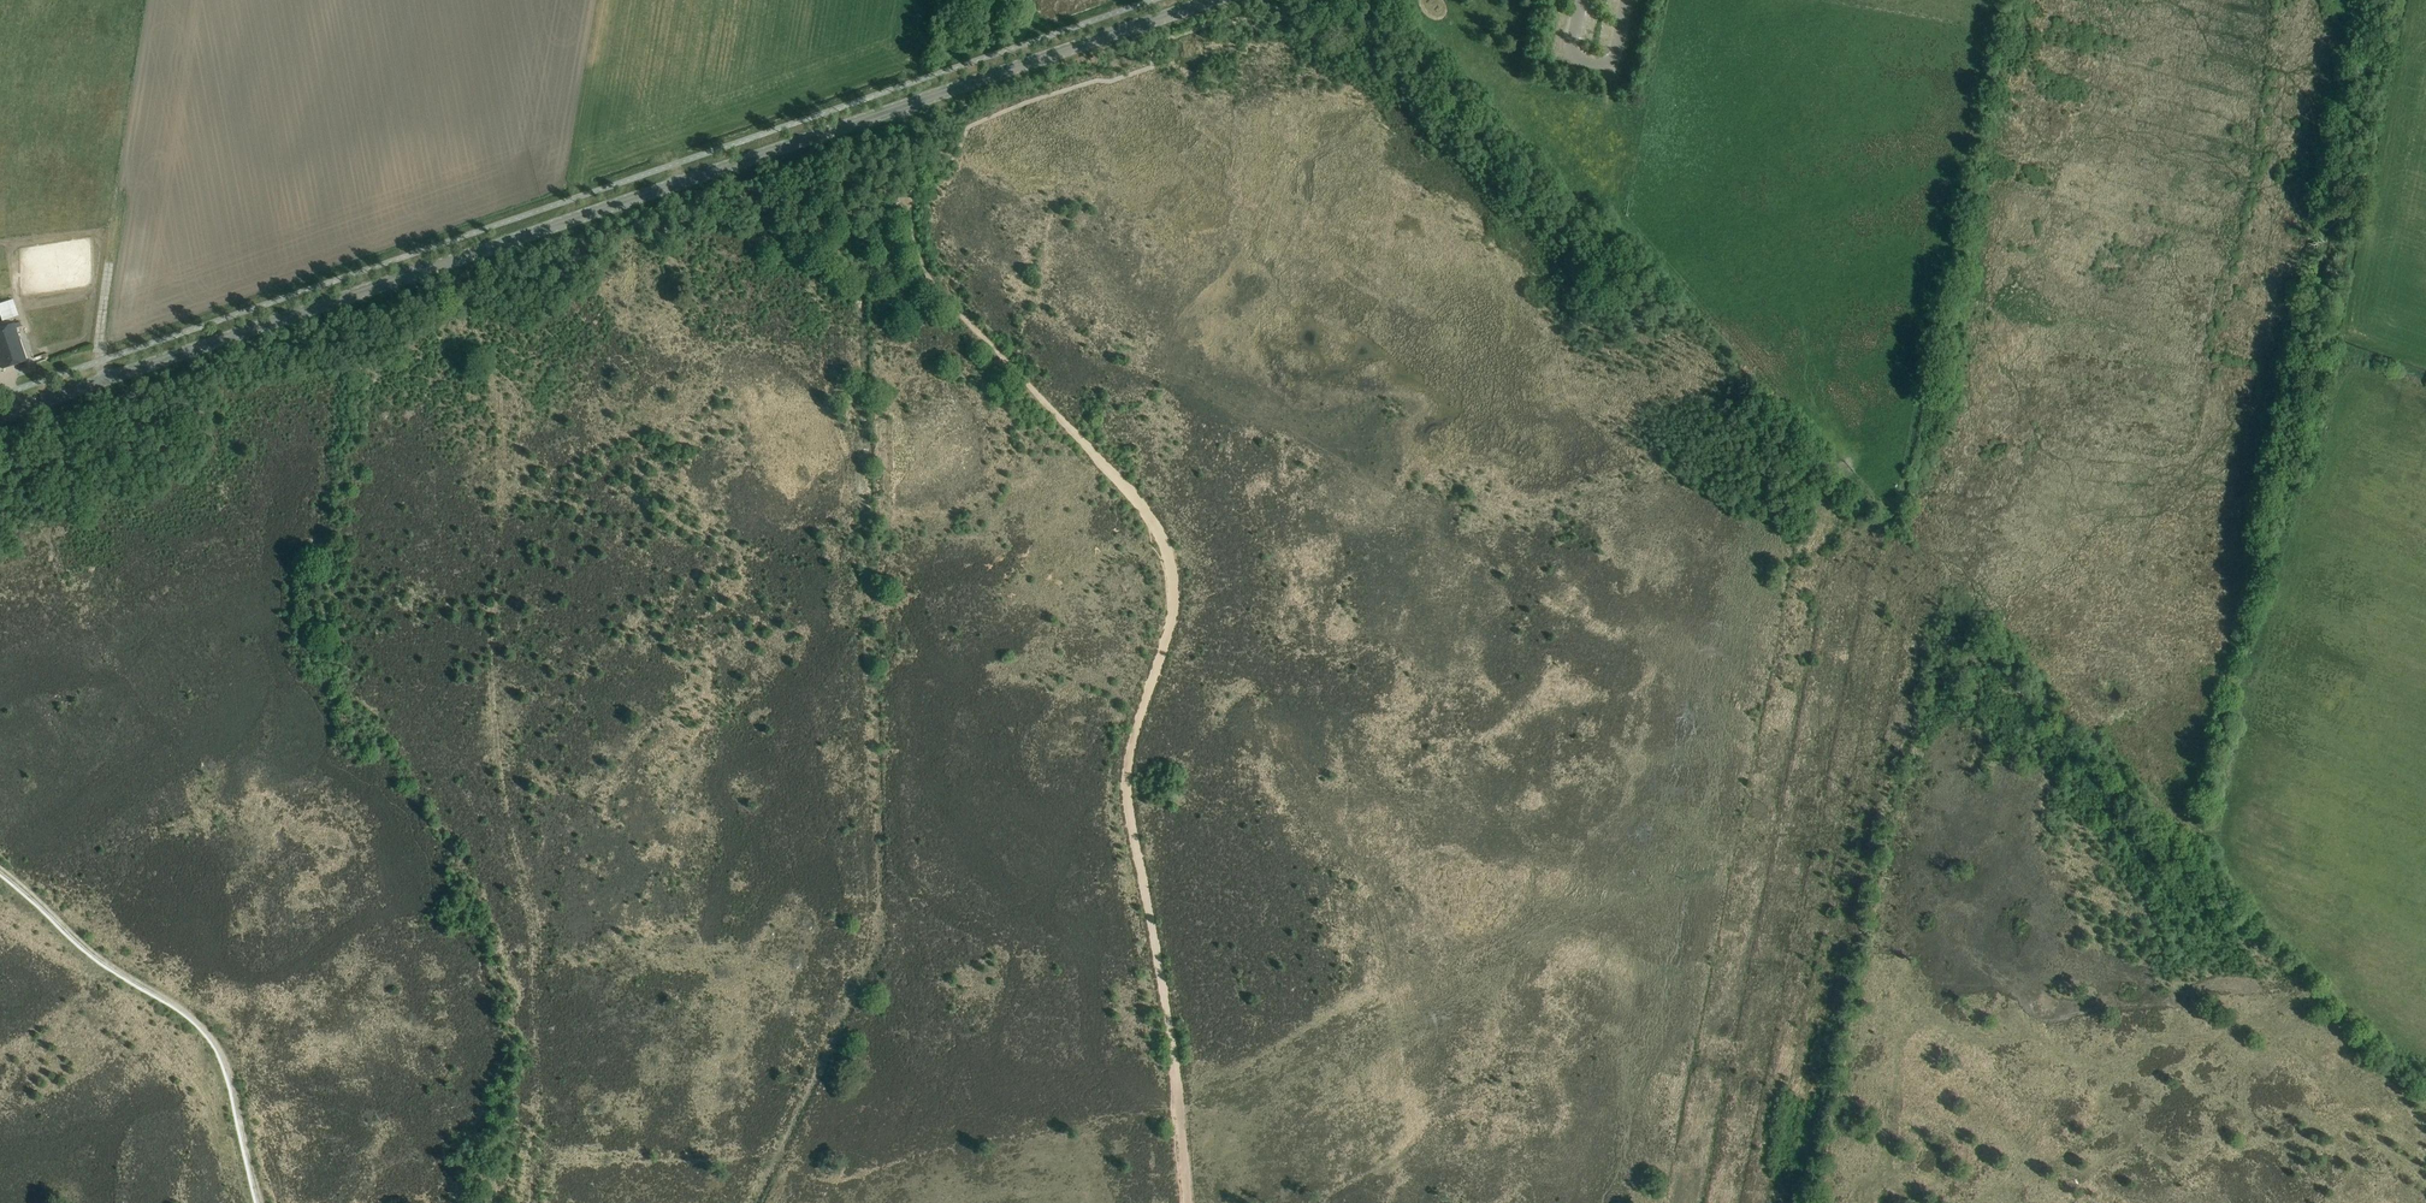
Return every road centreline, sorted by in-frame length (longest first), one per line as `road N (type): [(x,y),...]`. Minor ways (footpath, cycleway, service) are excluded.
road 1 (tertiary): [(0,417),(1215,0)]
road 2 (track): [(1187,1202),(1170,1030),(1126,797),(1125,764),(1174,600),(1172,559),(1151,514),(926,274),(913,241),(912,179)]
road 3 (track): [(0,869),(91,952),(205,1030),(232,1077),(260,1202)]

